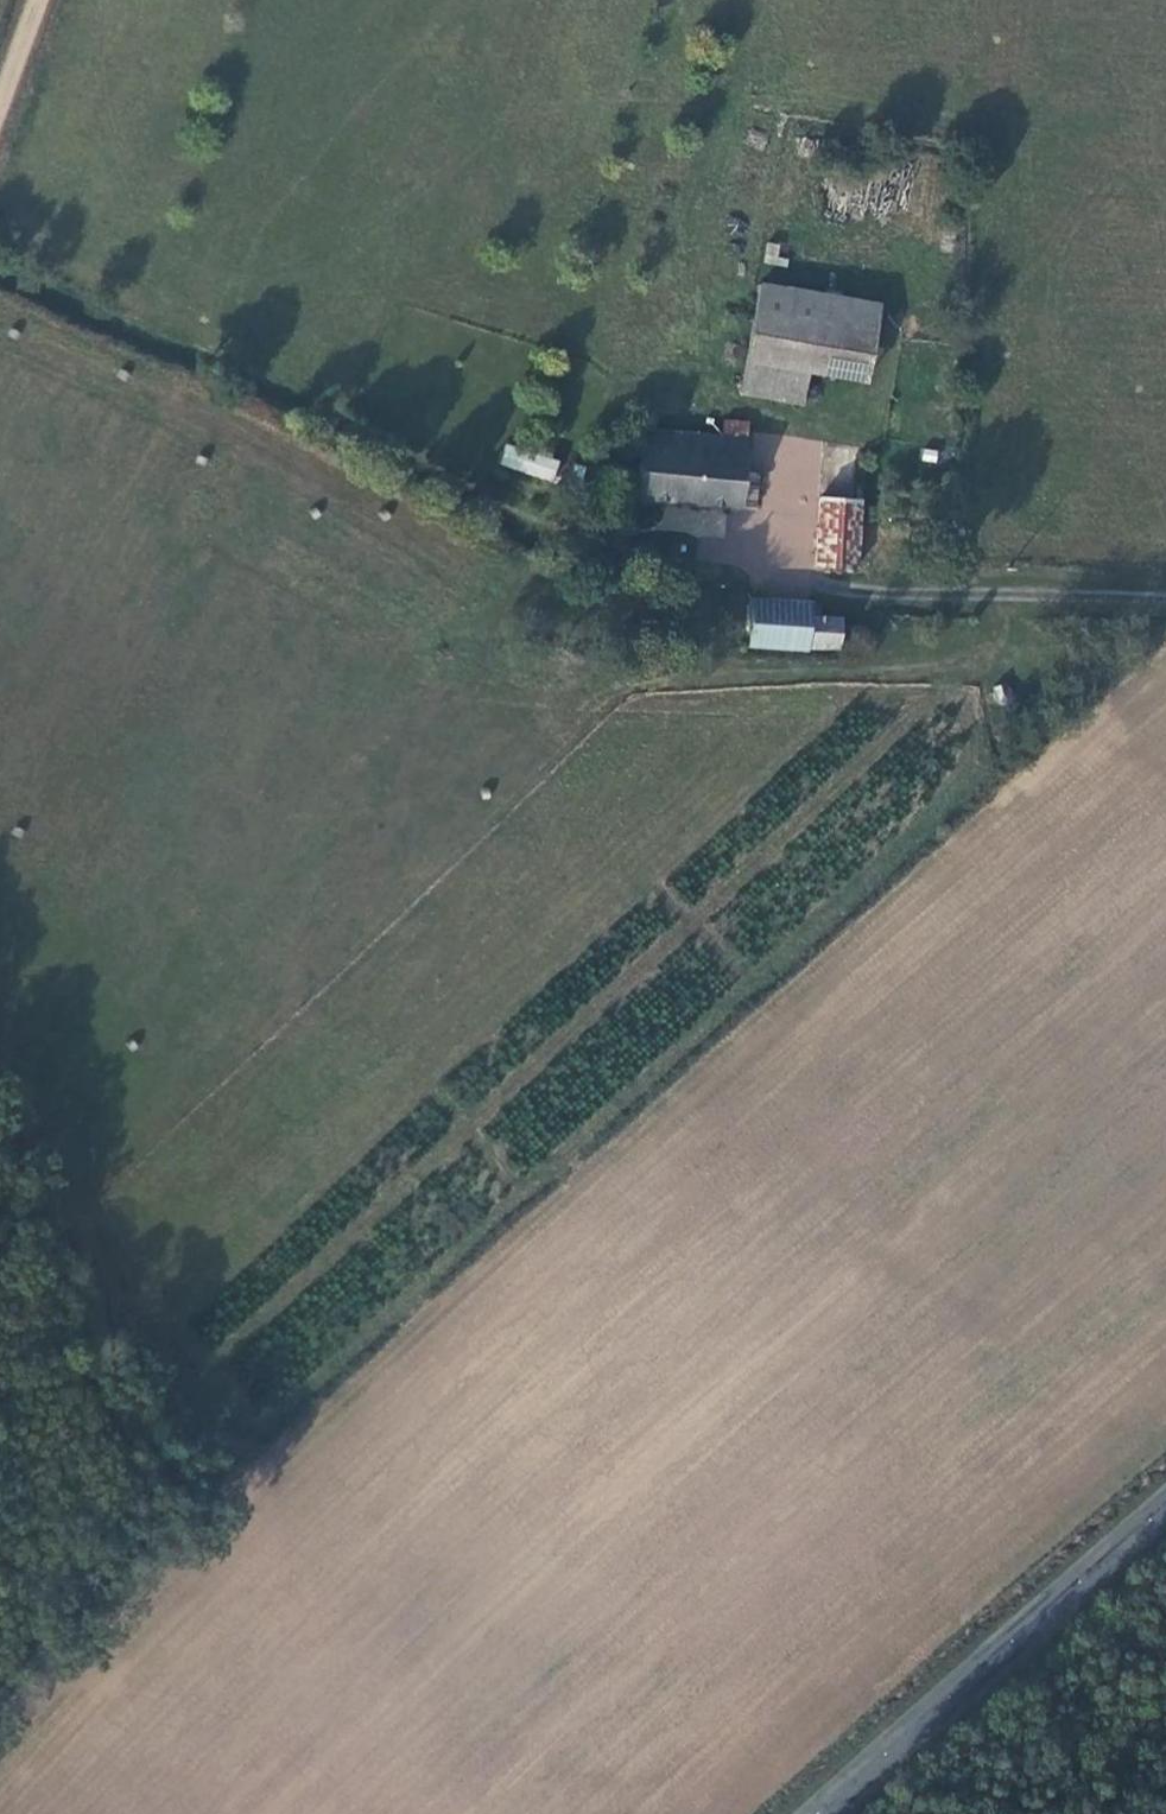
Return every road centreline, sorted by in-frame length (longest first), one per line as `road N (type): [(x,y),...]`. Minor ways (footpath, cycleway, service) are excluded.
road 1 (tertiary): [(1165,1503),(820,1813)]
road 2 (track): [(1165,599),(937,591)]

